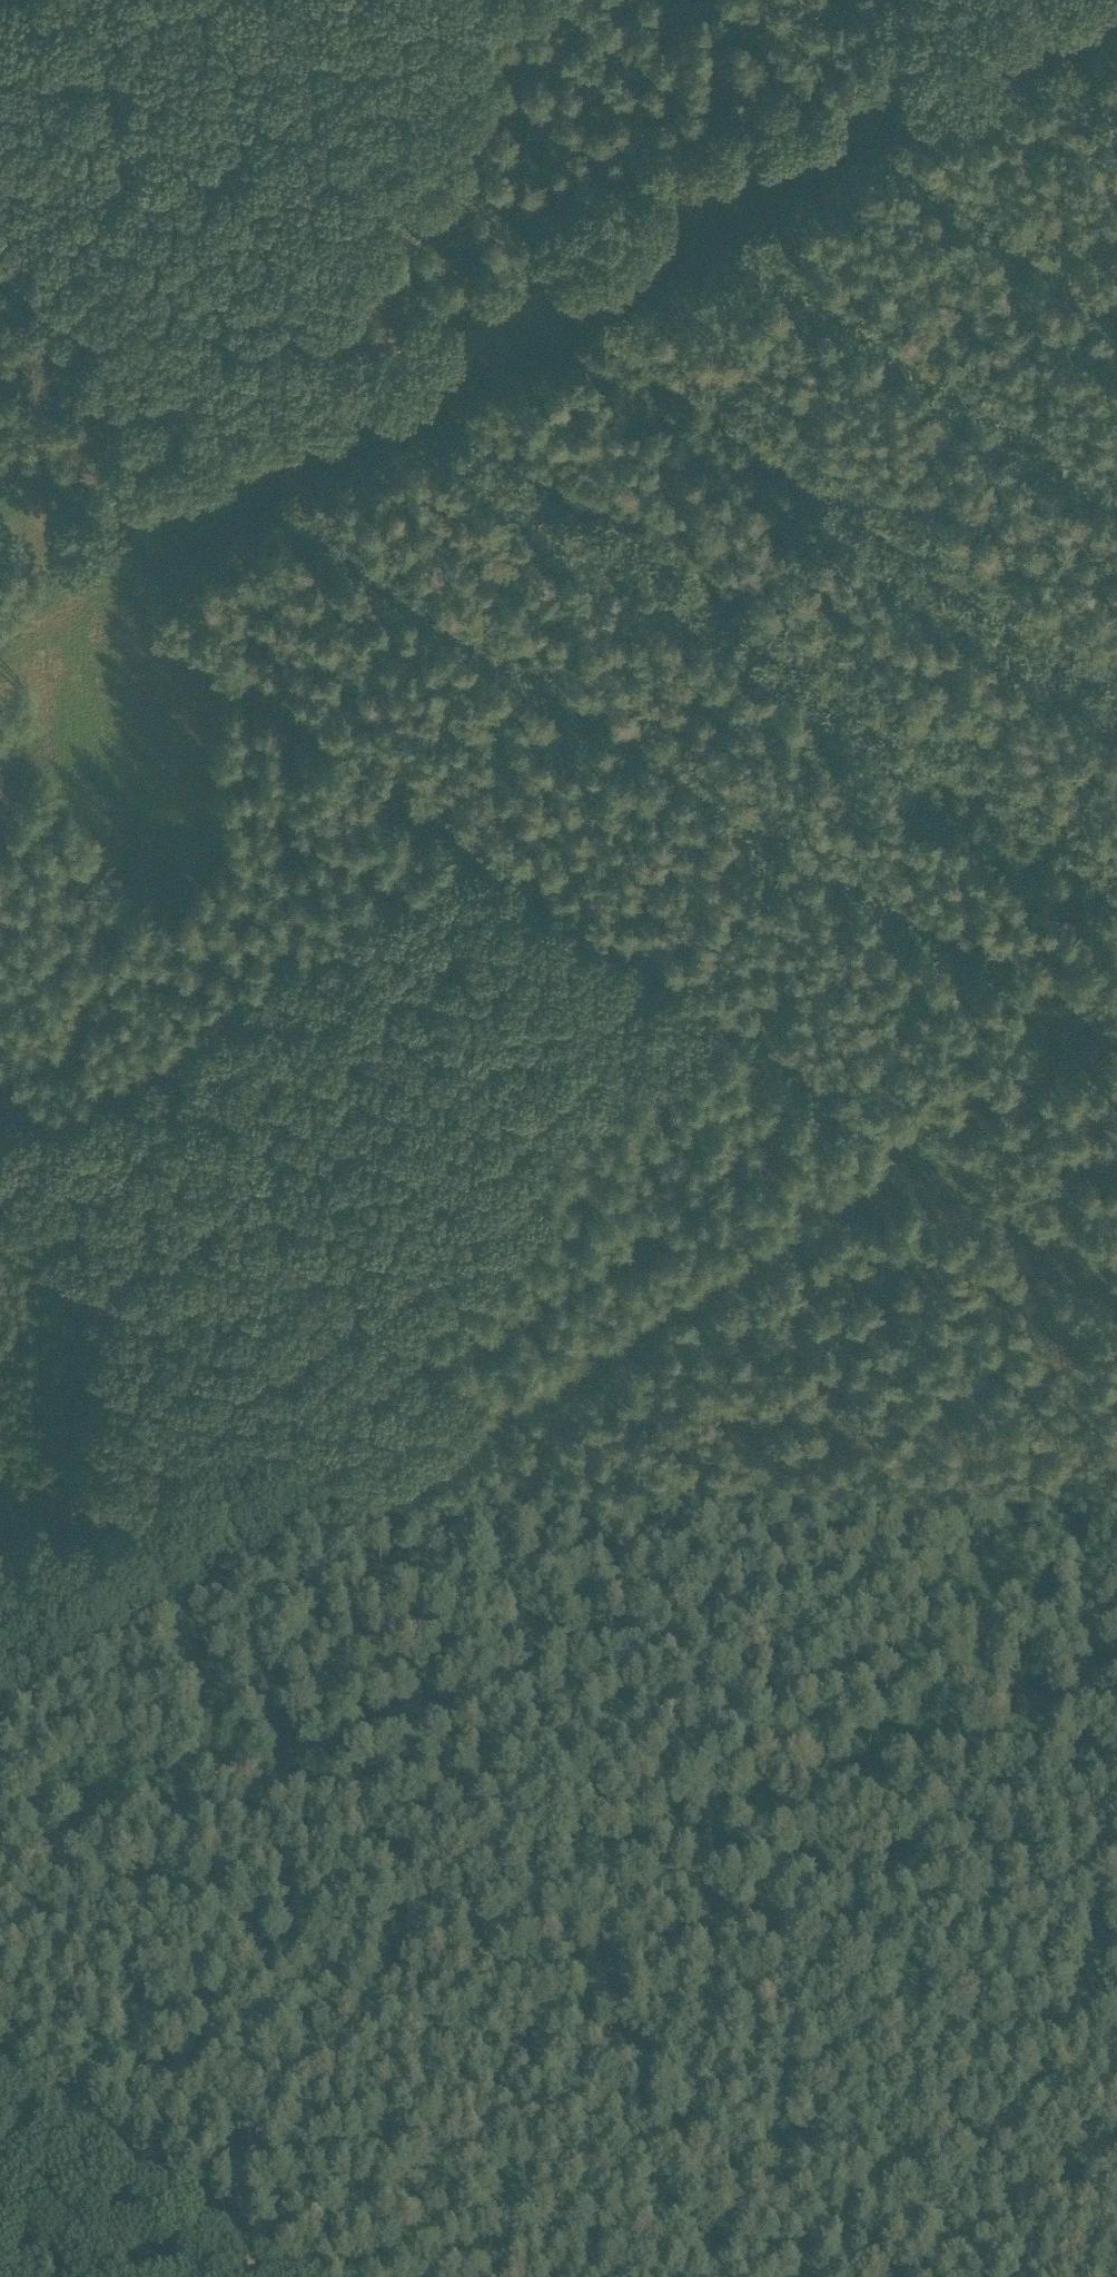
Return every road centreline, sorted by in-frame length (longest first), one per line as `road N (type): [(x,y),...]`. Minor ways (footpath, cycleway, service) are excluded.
road 1 (track): [(0,1710),(1116,1003)]
road 2 (track): [(117,599),(1114,0)]
road 3 (track): [(117,599),(908,1137)]
road 4 (track): [(255,2276),(0,2096)]
road 5 (track): [(1116,1283),(908,1137)]
road 6 (track): [(917,2276),(1116,2144)]
road 7 (track): [(0,518),(117,599)]
road 8 (track): [(0,669),(117,599)]

